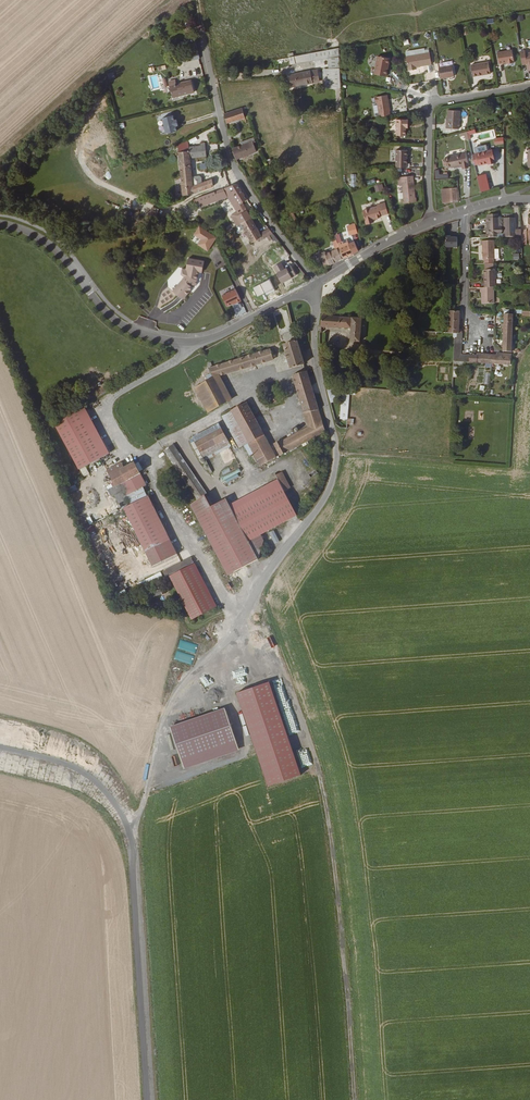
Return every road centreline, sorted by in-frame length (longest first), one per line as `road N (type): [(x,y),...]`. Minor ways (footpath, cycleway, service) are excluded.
road 1 (track): [(355,1099),(326,802),(298,706),(253,601)]
road 2 (residential): [(243,617),(323,500),(336,464),(317,362),(317,284)]
road 3 (residential): [(317,284),(236,171),(207,57)]
road 4 (tertiary): [(0,224),(50,246),(118,322),(190,342)]
road 5 (tertiary): [(190,342),(209,341),(317,284)]
road 6 (tertiary): [(317,284),(433,222)]
road 7 (residential): [(479,335),(463,305),(465,211)]

